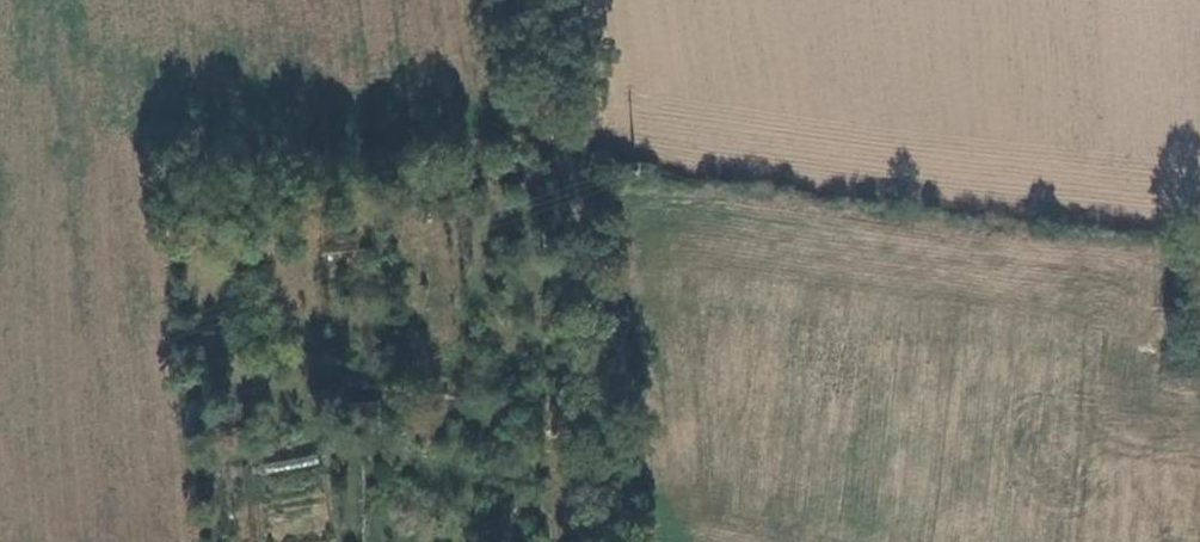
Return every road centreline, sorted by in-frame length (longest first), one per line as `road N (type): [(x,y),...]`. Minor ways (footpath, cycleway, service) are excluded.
road 1 (track): [(550,0),(613,379),(616,541)]

